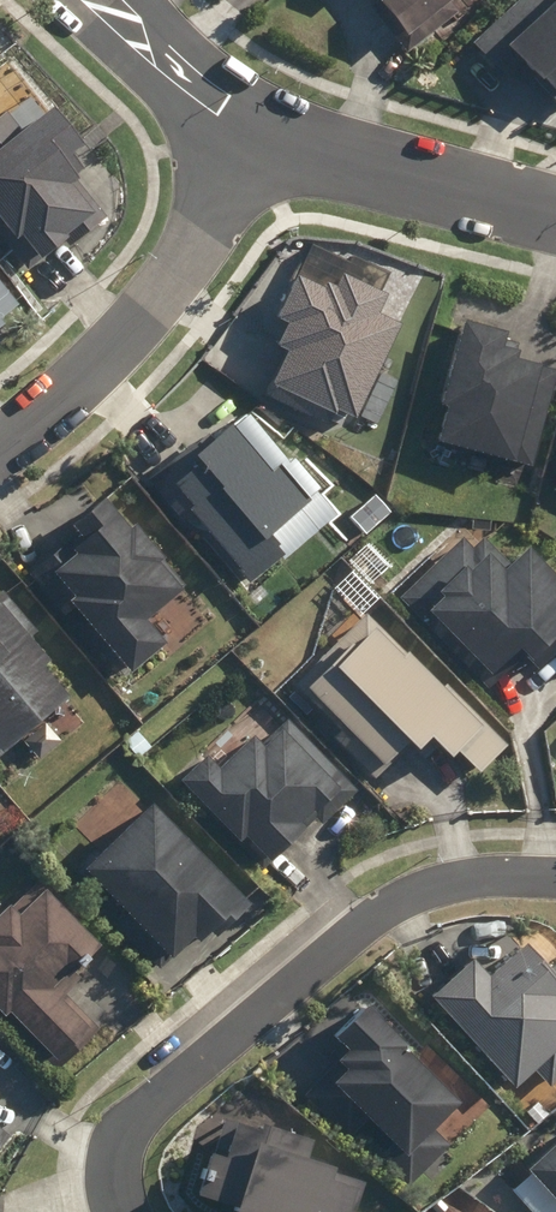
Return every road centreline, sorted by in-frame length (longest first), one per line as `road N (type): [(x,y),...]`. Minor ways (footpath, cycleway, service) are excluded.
road 1 (residential): [(123,1211),(113,1181),(122,1135),(149,1092),(415,888),(466,878),(555,878)]
road 2 (residential): [(0,446),(118,344),(169,283),(246,133)]
road 3 (residential): [(555,212),(382,175),(246,133)]
road 4 (residential): [(246,133),(125,0)]

